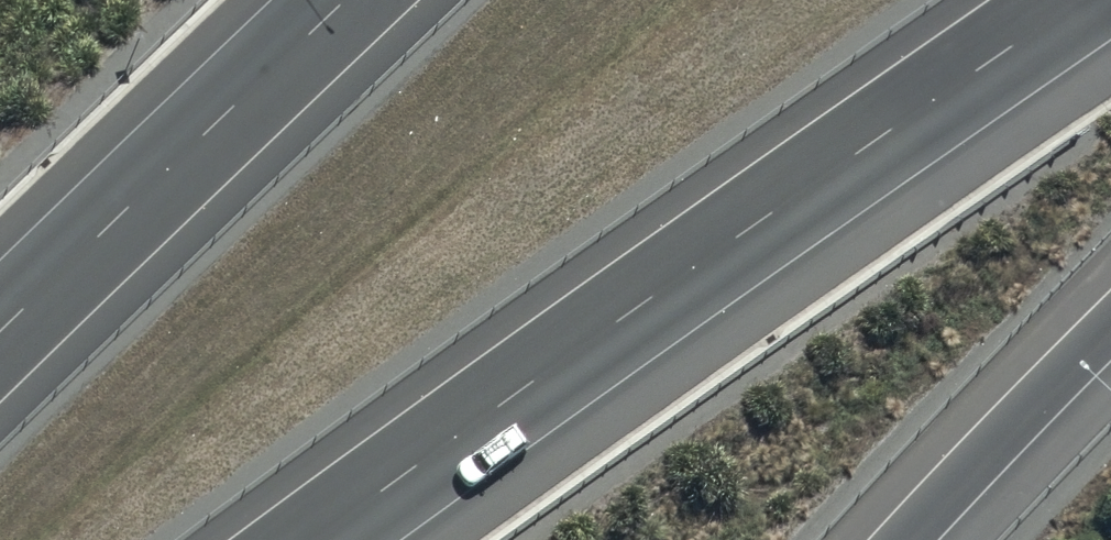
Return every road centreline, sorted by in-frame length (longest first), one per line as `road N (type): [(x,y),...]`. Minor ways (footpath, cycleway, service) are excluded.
road 1 (motorway): [(1076,0),(641,299),(320,539)]
road 2 (motorway): [(0,332),(347,0)]
road 3 (motorway): [(1110,400),(977,539)]

